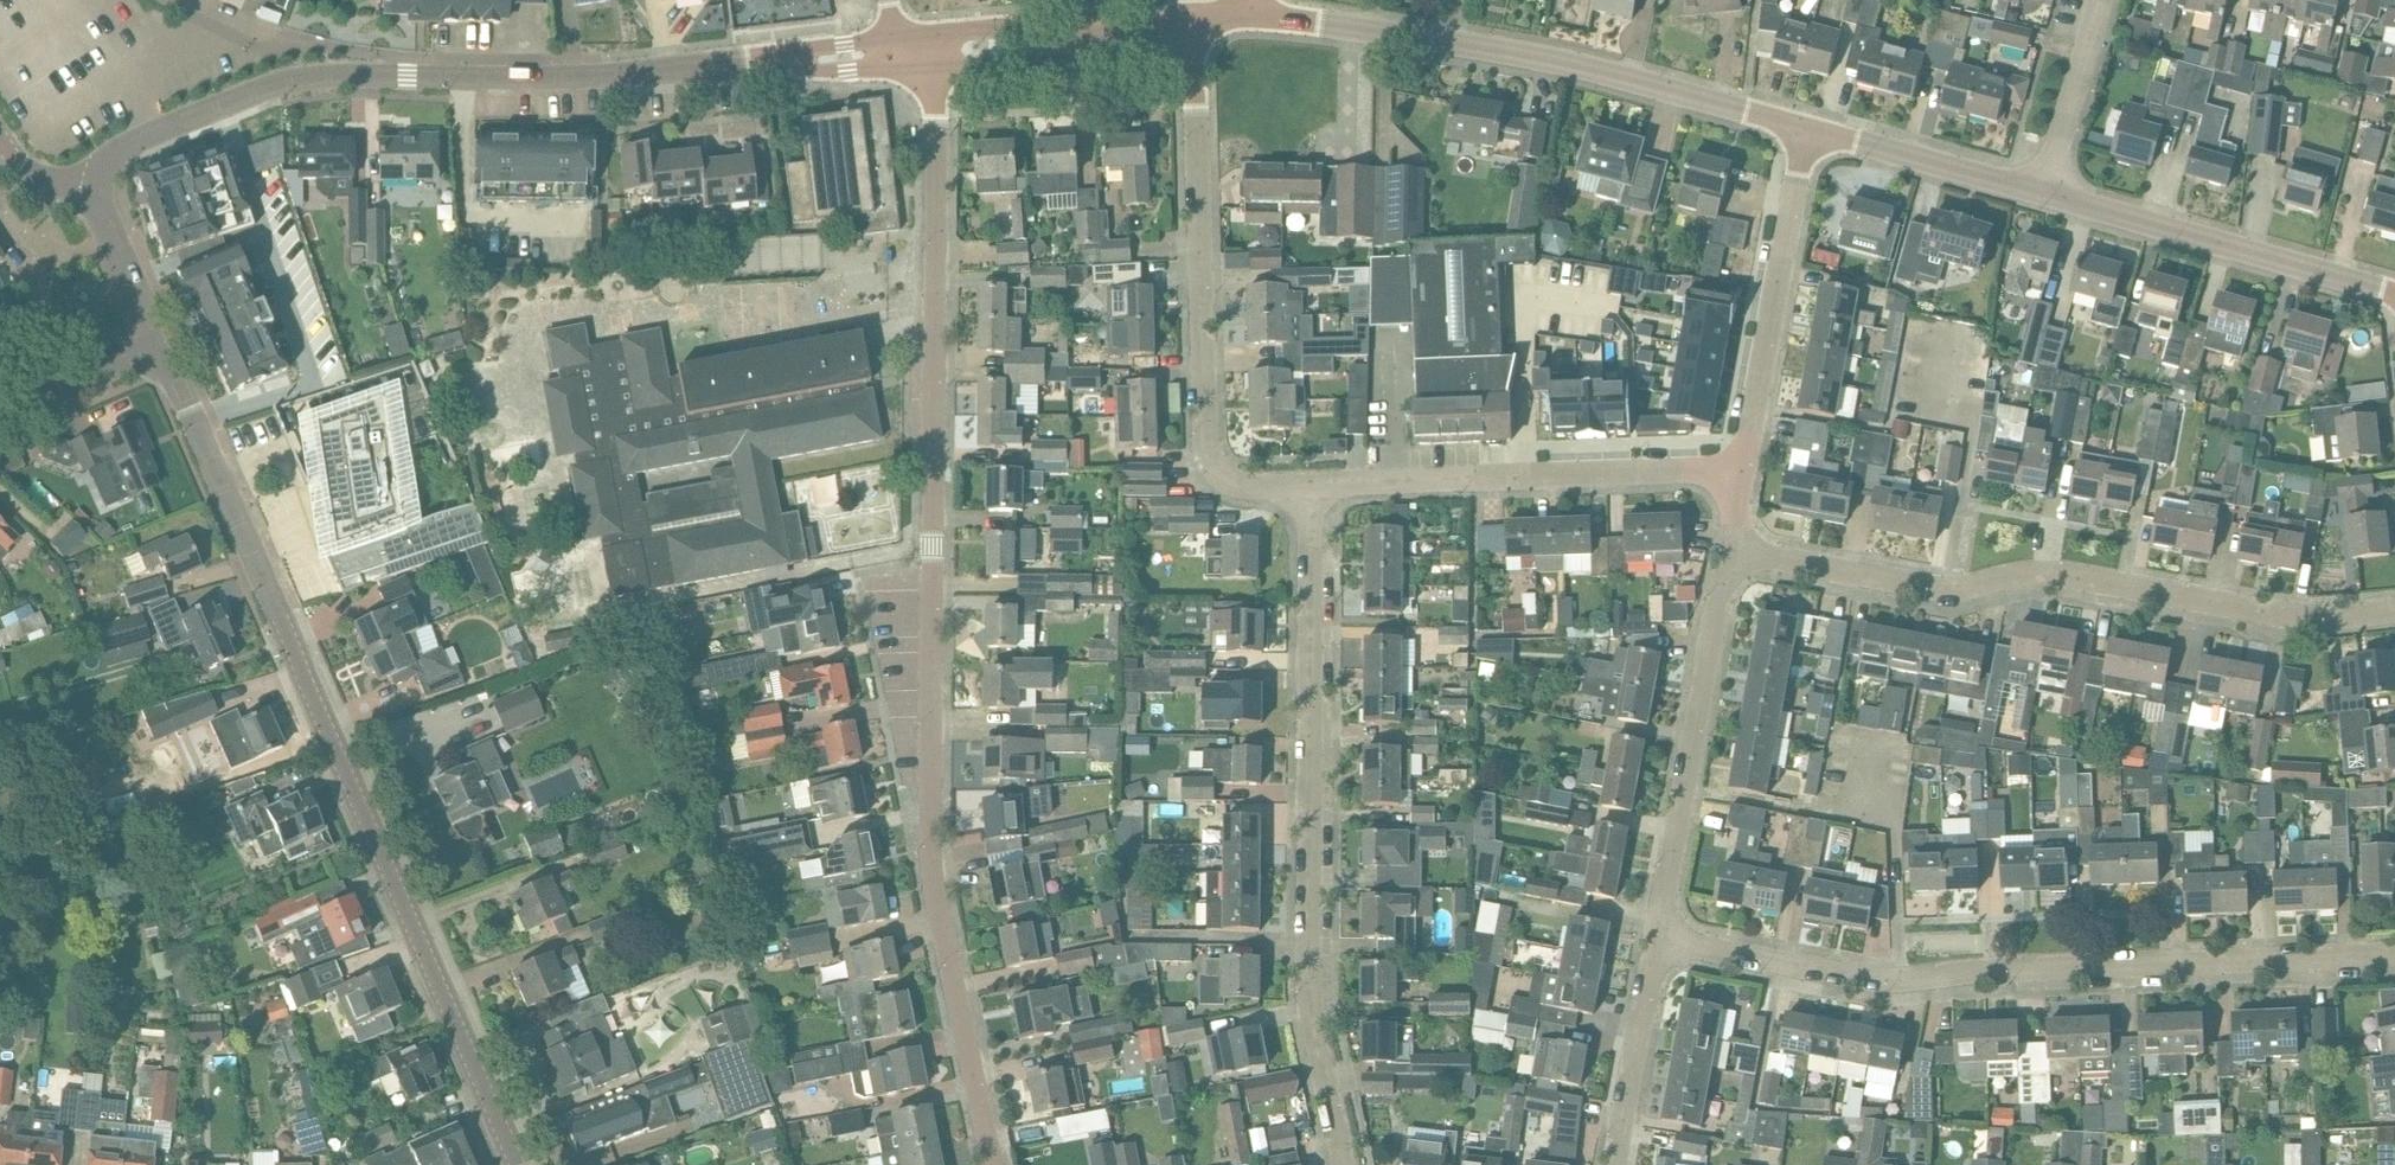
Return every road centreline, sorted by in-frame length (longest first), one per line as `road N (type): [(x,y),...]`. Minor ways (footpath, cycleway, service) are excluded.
road 1 (residential): [(936,67),(929,821),(935,904),(990,1164)]
road 2 (tertiary): [(518,1164),(251,534),(164,349)]
road 3 (residential): [(2394,954),(1876,980),(1658,937)]
road 4 (tertiary): [(99,185),(125,145),(305,76),(552,79),(755,64)]
road 5 (residential): [(1344,1164),(1314,1000),(1310,487)]
road 6 (residential): [(2394,613),(2294,617),(2062,575),(1945,591),(1728,554)]
road 7 (tertiary): [(1808,129),(1566,62),(1251,16)]
road 8 (residential): [(1195,35),(1206,443),(1213,468),(1230,482),(1310,487)]
road 9 (residential): [(1310,487),(1743,468)]
road 10 (residential): [(1658,937),(1728,554)]
road 11 (tertiary): [(2394,296),(2044,193)]
road 12 (residential): [(1743,468),(1808,129)]
road 13 (tertiary): [(2044,193),(1808,129)]
road 14 (residential): [(1615,1164),(1658,937)]
road 15 (residential): [(2044,193),(2100,0)]
road 16 (unclassified): [(0,421),(164,349)]
road 17 (tertiary): [(164,349),(99,185)]
road 18 (residential): [(303,43),(257,44),(170,0)]
road 19 (tertiary): [(755,64),(820,73),(897,69)]
road 20 (tertiary): [(894,39),(755,64)]
road 21 (tertiary): [(936,67),(1026,60),(1066,41)]
road 22 (tertiary): [(1066,41),(1024,28),(934,35)]
road 23 (tertiary): [(1066,41),(1195,35)]

